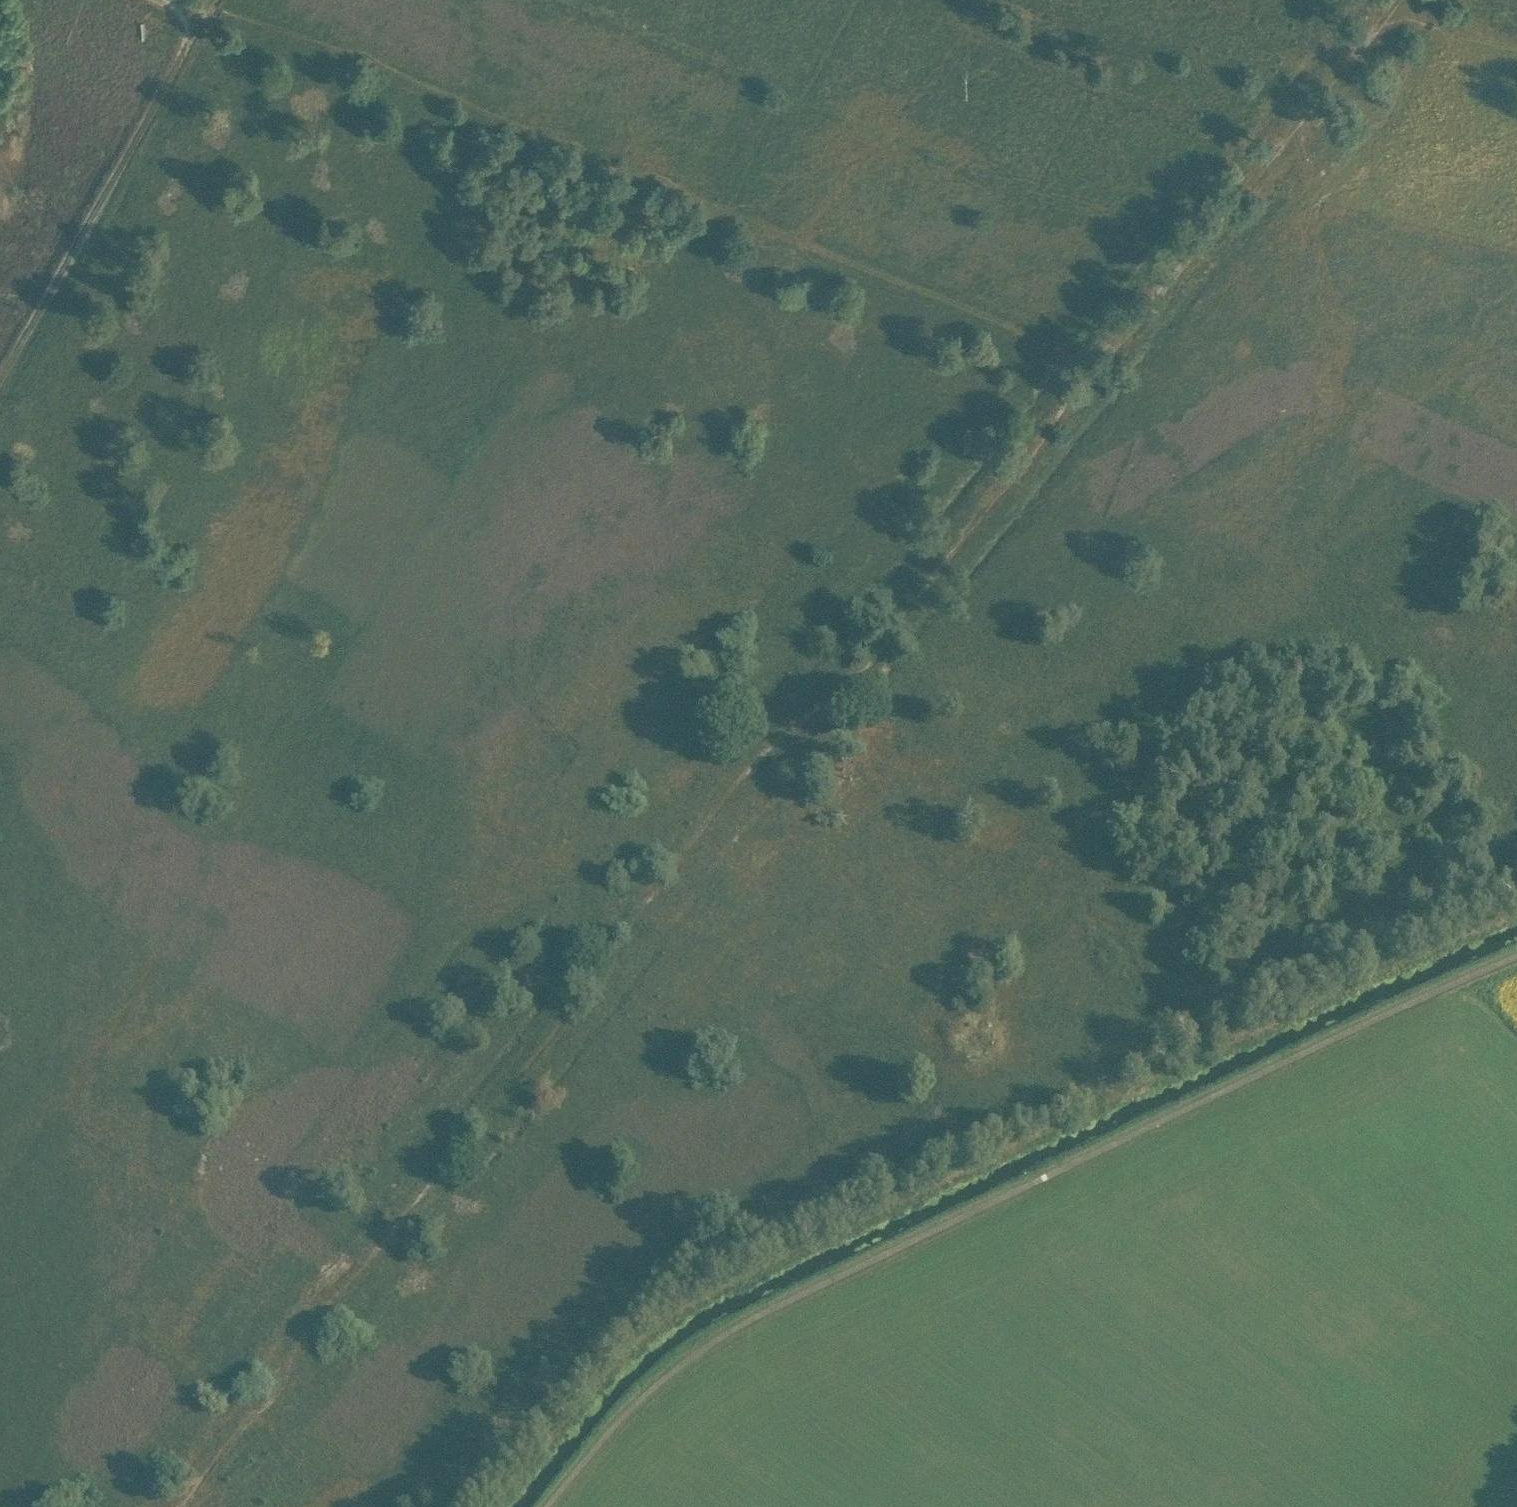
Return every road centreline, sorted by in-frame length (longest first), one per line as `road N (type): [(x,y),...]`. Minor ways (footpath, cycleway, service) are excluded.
road 1 (track): [(1390,7),(1101,363)]
road 2 (track): [(207,14),(0,382)]

